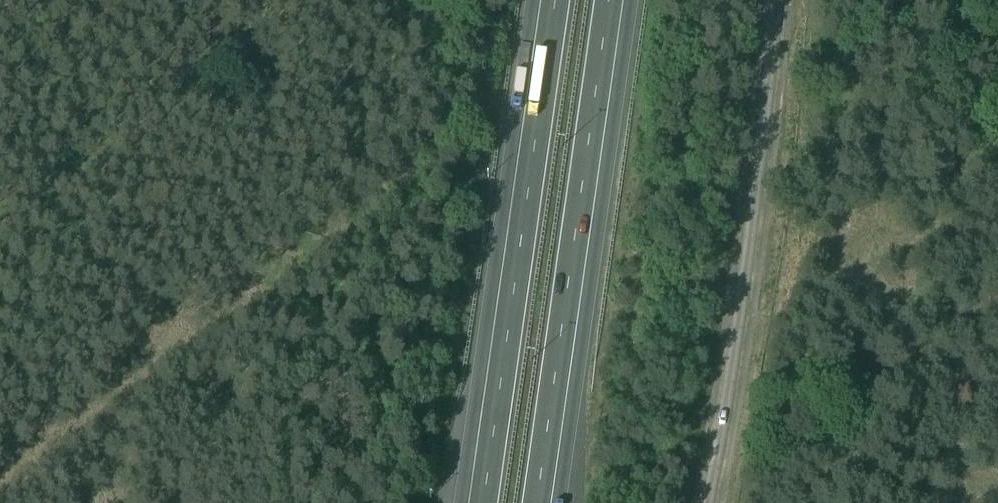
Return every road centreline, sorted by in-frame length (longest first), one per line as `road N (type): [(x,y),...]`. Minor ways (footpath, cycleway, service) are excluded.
road 1 (motorway): [(548,0),(475,502)]
road 2 (motorway): [(545,502),(617,0)]
road 3 (unclassified): [(707,502),(778,0)]

